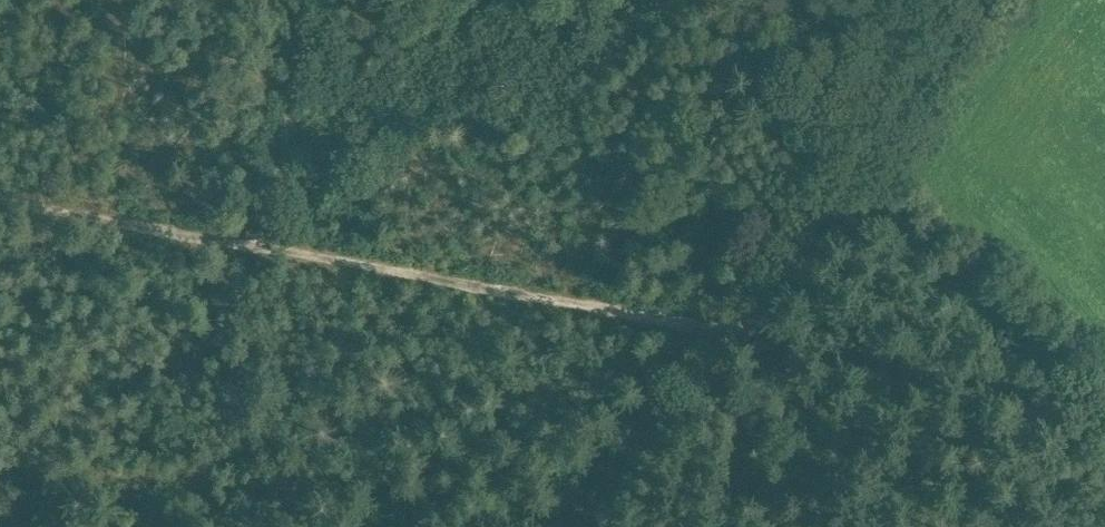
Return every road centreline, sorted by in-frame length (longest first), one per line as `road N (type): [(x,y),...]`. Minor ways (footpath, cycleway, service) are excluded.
road 1 (track): [(267,243),(745,324)]
road 2 (track): [(745,324),(983,0)]
road 3 (track): [(0,200),(267,243)]
road 4 (track): [(595,526),(745,324)]

